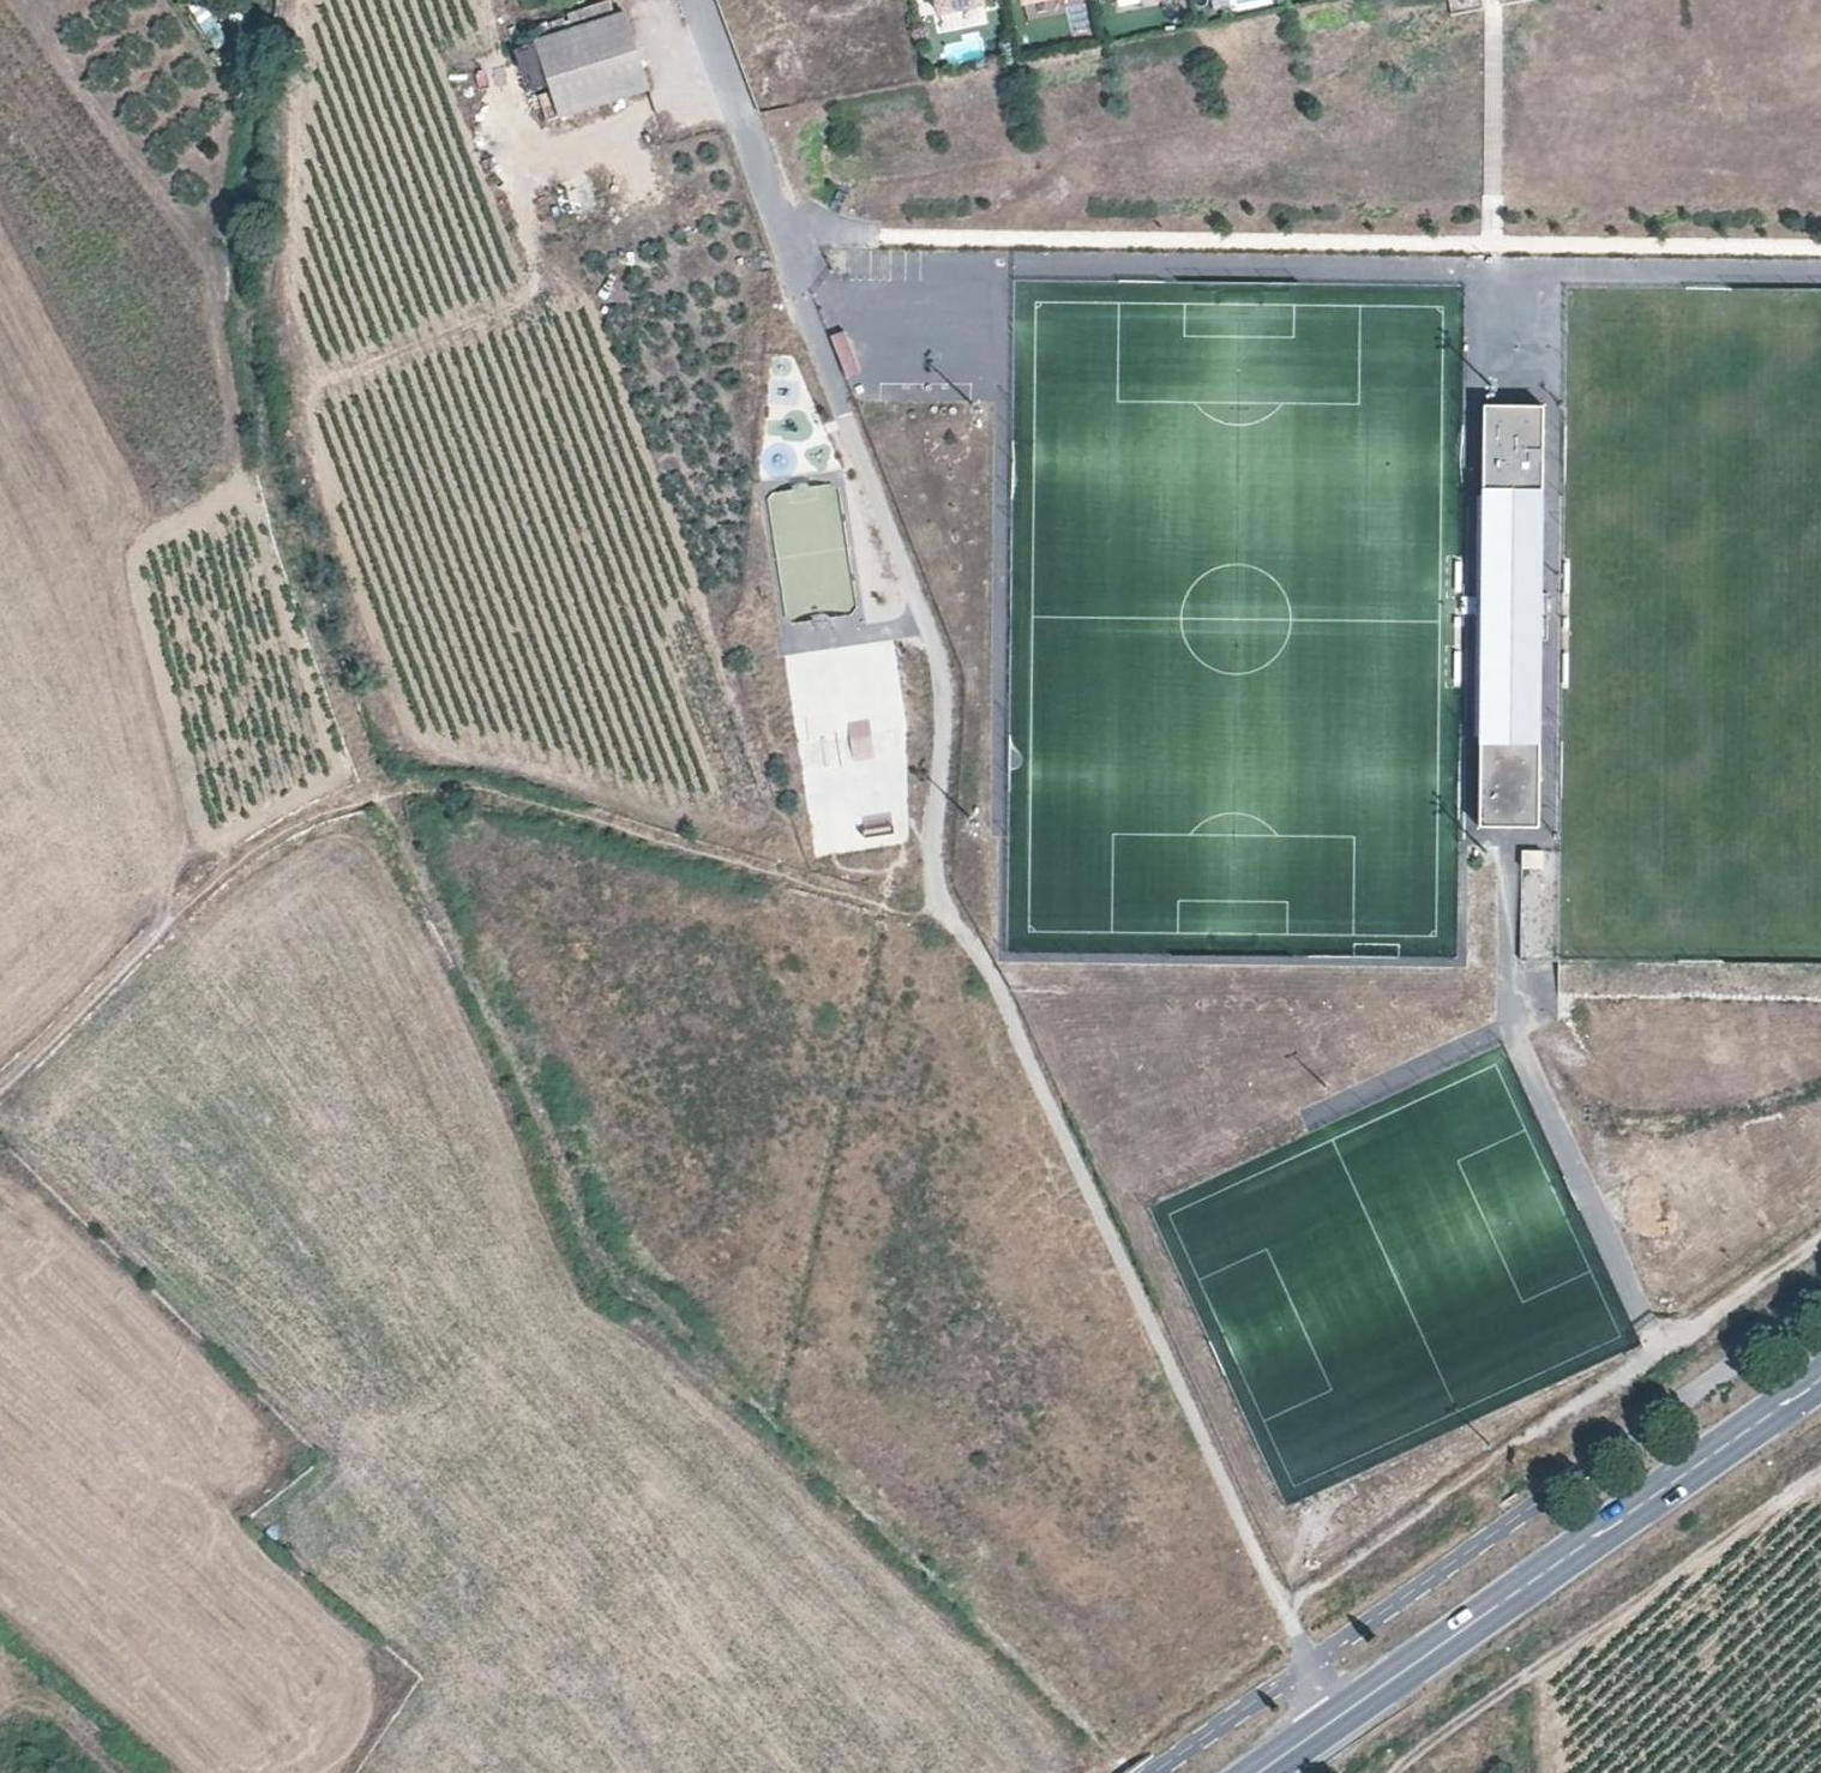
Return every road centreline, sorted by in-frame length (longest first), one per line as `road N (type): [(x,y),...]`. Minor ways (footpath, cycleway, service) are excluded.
road 1 (unclassified): [(963,935),(994,980),(1333,1723)]
road 2 (secondary): [(1820,1377),(1333,1723)]
road 3 (residential): [(703,0),(803,300)]

